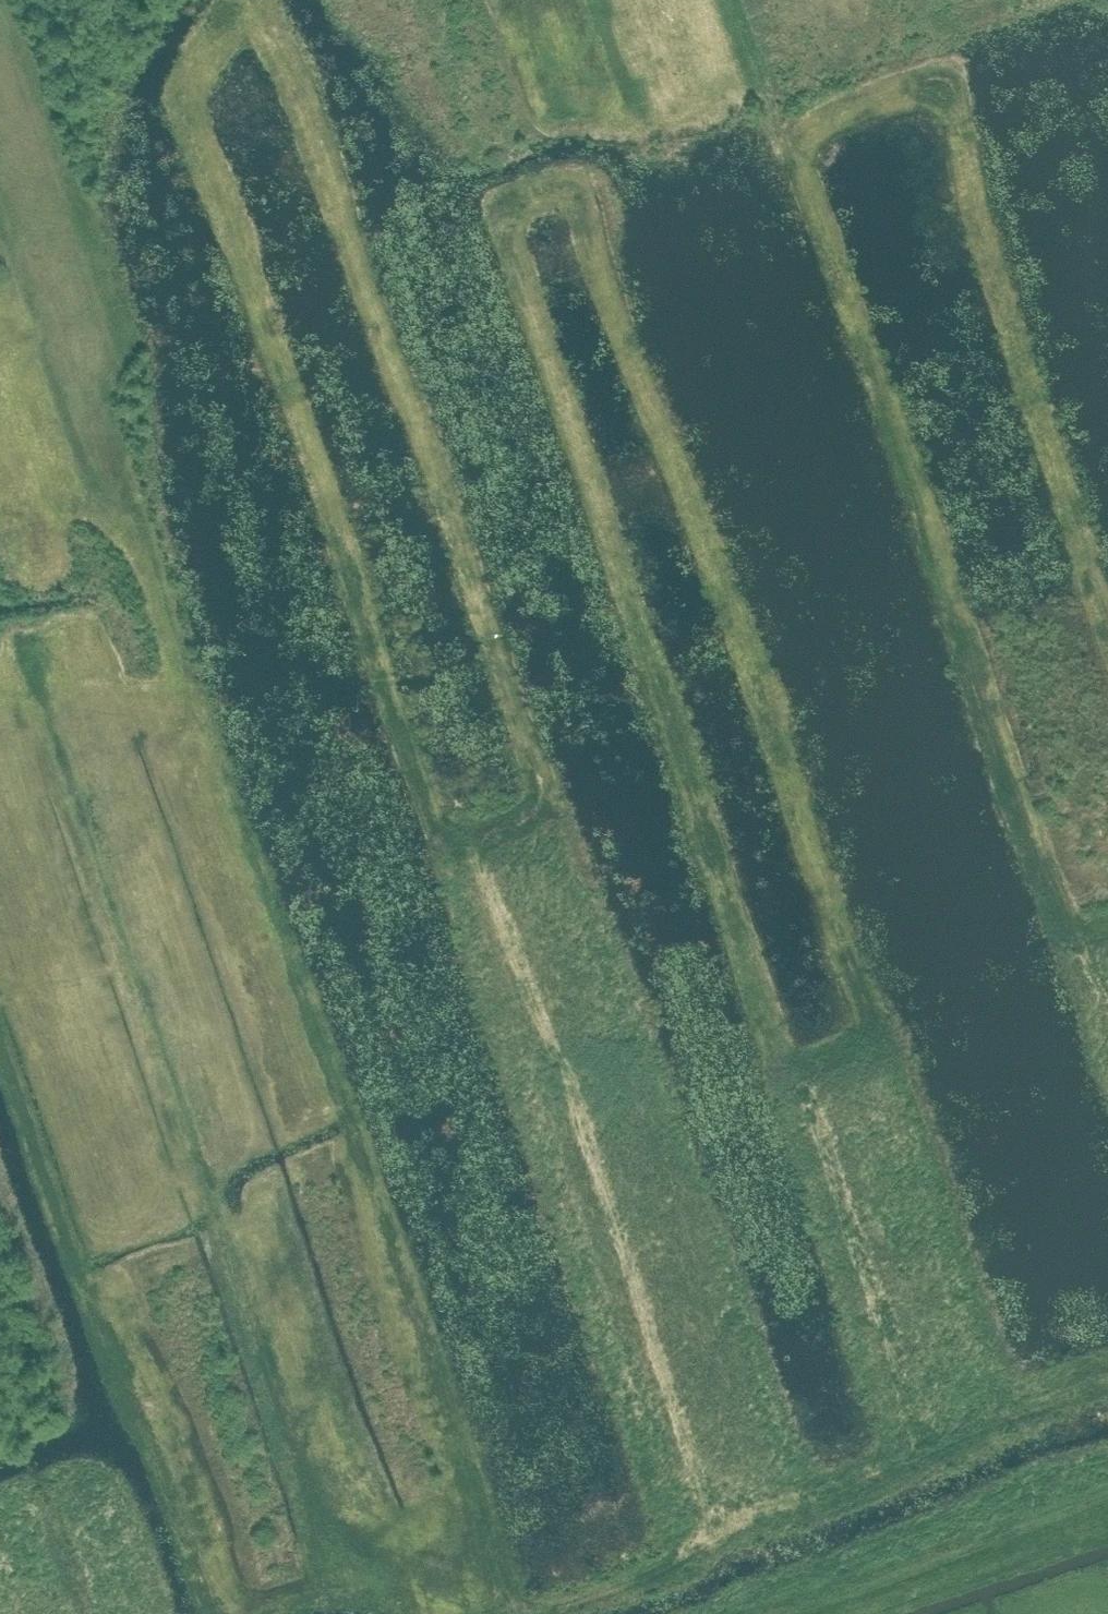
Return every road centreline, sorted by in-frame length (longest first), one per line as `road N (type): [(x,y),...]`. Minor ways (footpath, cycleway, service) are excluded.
road 1 (track): [(847,1613),(1107,1524)]

